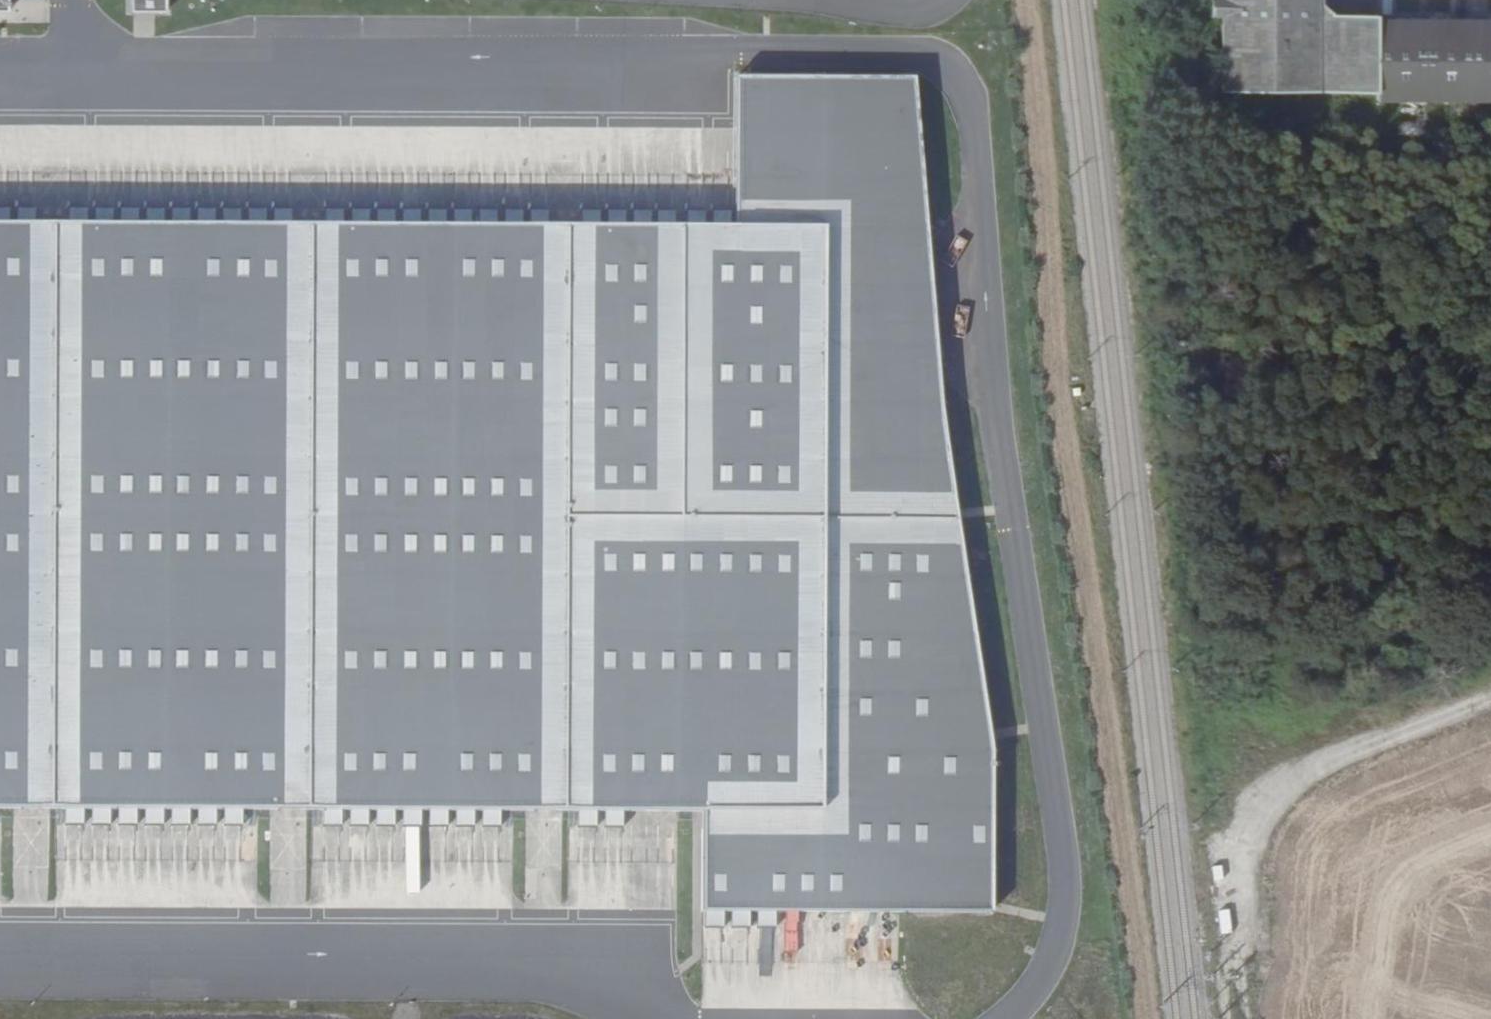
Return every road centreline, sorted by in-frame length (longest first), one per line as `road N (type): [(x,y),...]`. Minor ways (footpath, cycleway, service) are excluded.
road 1 (track): [(1147,1018),(1033,0)]

